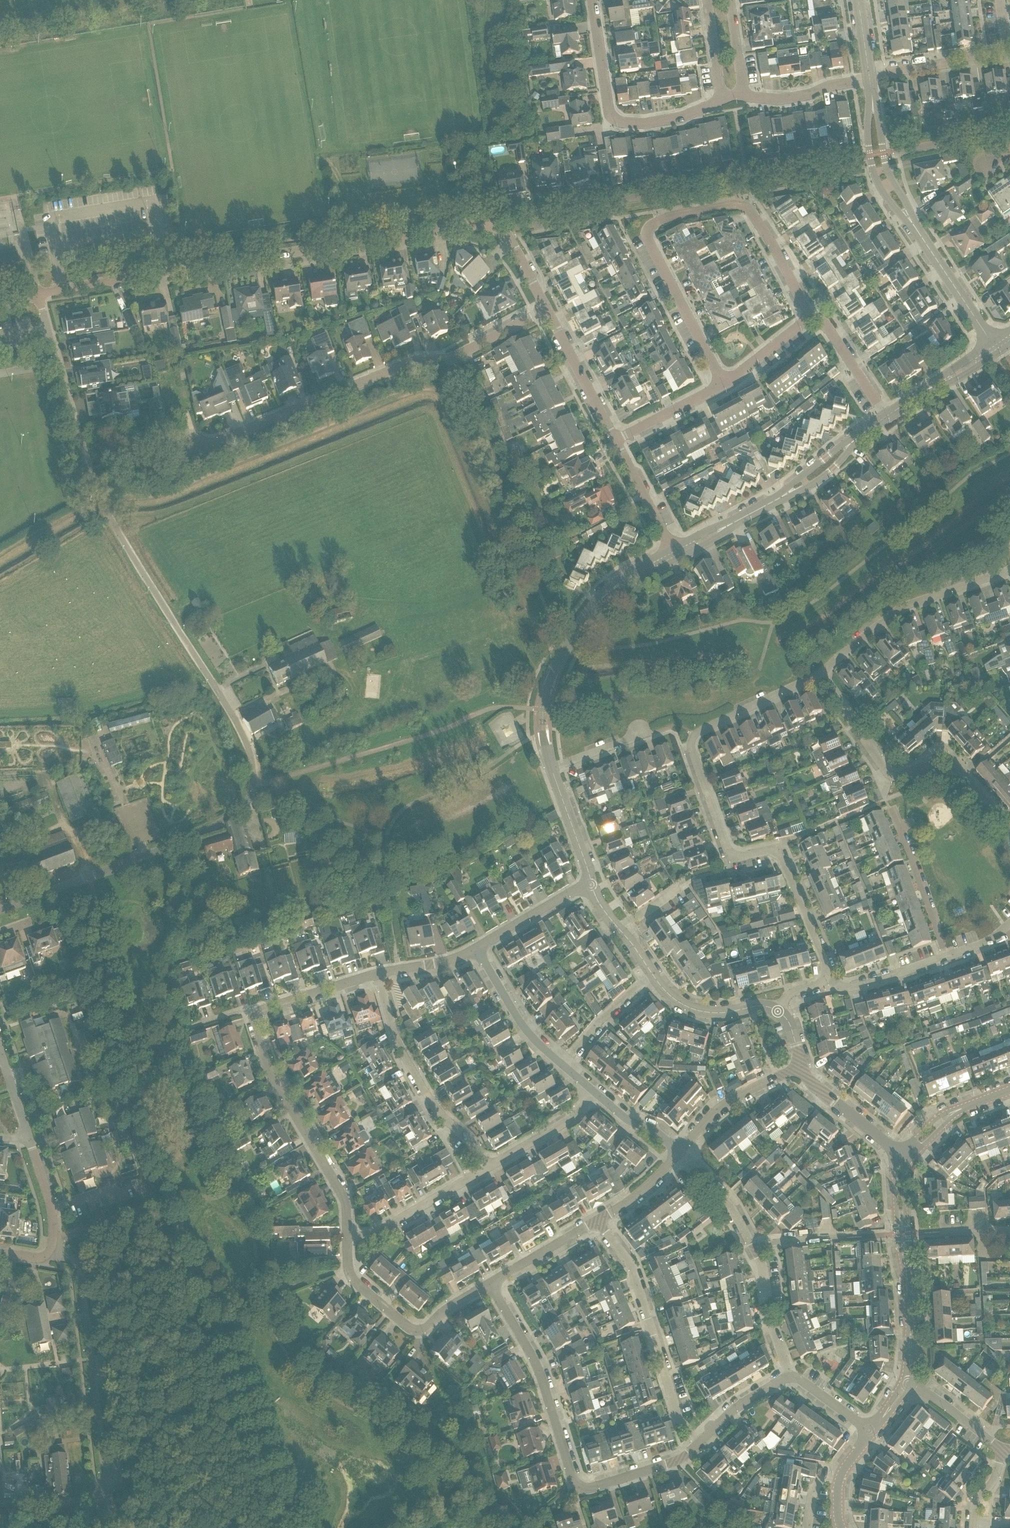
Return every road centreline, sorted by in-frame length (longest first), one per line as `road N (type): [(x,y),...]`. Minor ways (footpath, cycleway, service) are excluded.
road 1 (unclassified): [(0,911),(224,821),(254,784),(239,723),(92,481),(38,295)]
road 2 (residential): [(484,224),(38,295)]
road 3 (residential): [(824,977),(782,851),(731,853),(694,739),(821,672)]
road 4 (residential): [(722,384),(650,244),(650,228),(670,216),(746,207),(808,318)]
road 5 (residential): [(194,452),(417,361),(455,357),(546,308)]
road 6 (residential): [(347,1236),(344,1197),(266,1064),(254,1025),(263,1009),(378,972)]
road 7 (residential): [(700,1441),(676,1461),(588,1488),(576,1485),(537,1366),(489,1284)]
road 8 (residential): [(49,1249),(67,1255),(82,1275),(104,1460),(122,1509)]
road 9 (residential): [(821,672),(885,771),(901,775),(950,762),(1009,827)]
road 10 (residential): [(700,1441),(678,1419),(633,1268),(598,1220)]
road 11 (residential): [(720,99),(660,122),(614,119),(593,0)]
road 12 (residential): [(486,1169),(438,1112),(398,1046),(378,972)]
road 13 (residential): [(909,1381),(902,1158)]
road 14 (residential): [(821,672),(898,609),(1009,567)]
road 15 (residential): [(347,1236),(350,1278),(415,1330),(489,1284)]
road 16 (residential): [(545,698),(598,601),(674,553)]
road 17 (residential): [(946,957),(893,809)]
road 18 (residential): [(347,1236),(373,1234),(486,1169)]
road 19 (residential): [(678,1154),(718,1108),(802,1068)]
road 20 (residential): [(614,440),(546,308)]
road 21 (residential): [(872,97),(874,177),(917,230)]
road 22 (residential): [(563,1064),(523,1027),(476,950)]
road 23 (residential): [(917,230),(888,171),(872,97)]
road 24 (residential): [(917,230),(996,347)]
road 25 (residential): [(869,77),(1007,53)]
road 26 (residential): [(778,1010),(686,1006),(650,975)]
road 27 (residential): [(486,1169),(571,1119),(595,1092)]
road 28 (residential): [(902,1158),(802,1068)]
road 29 (residential): [(790,1376),(755,1249)]
road 30 (residential): [(824,977),(842,989),(946,957)]
road 31 (residential): [(476,950),(587,884)]
road 32 (residential): [(808,318),(826,325),(888,415)]
road 33 (residential): [(902,1158),(942,1120),(1009,1091)]
road 34 (residential): [(674,553),(614,440)]
road 35 (residential): [(869,77),(781,101),(746,96)]
road 36 (residential): [(489,1284),(598,1220)]
road 37 (residential): [(563,1064),(650,975)]
road 38 (residential): [(755,1249),(729,1204),(678,1154)]
road 39 (residential): [(614,440),(722,384)]
road 40 (residential): [(587,884),(551,768)]

